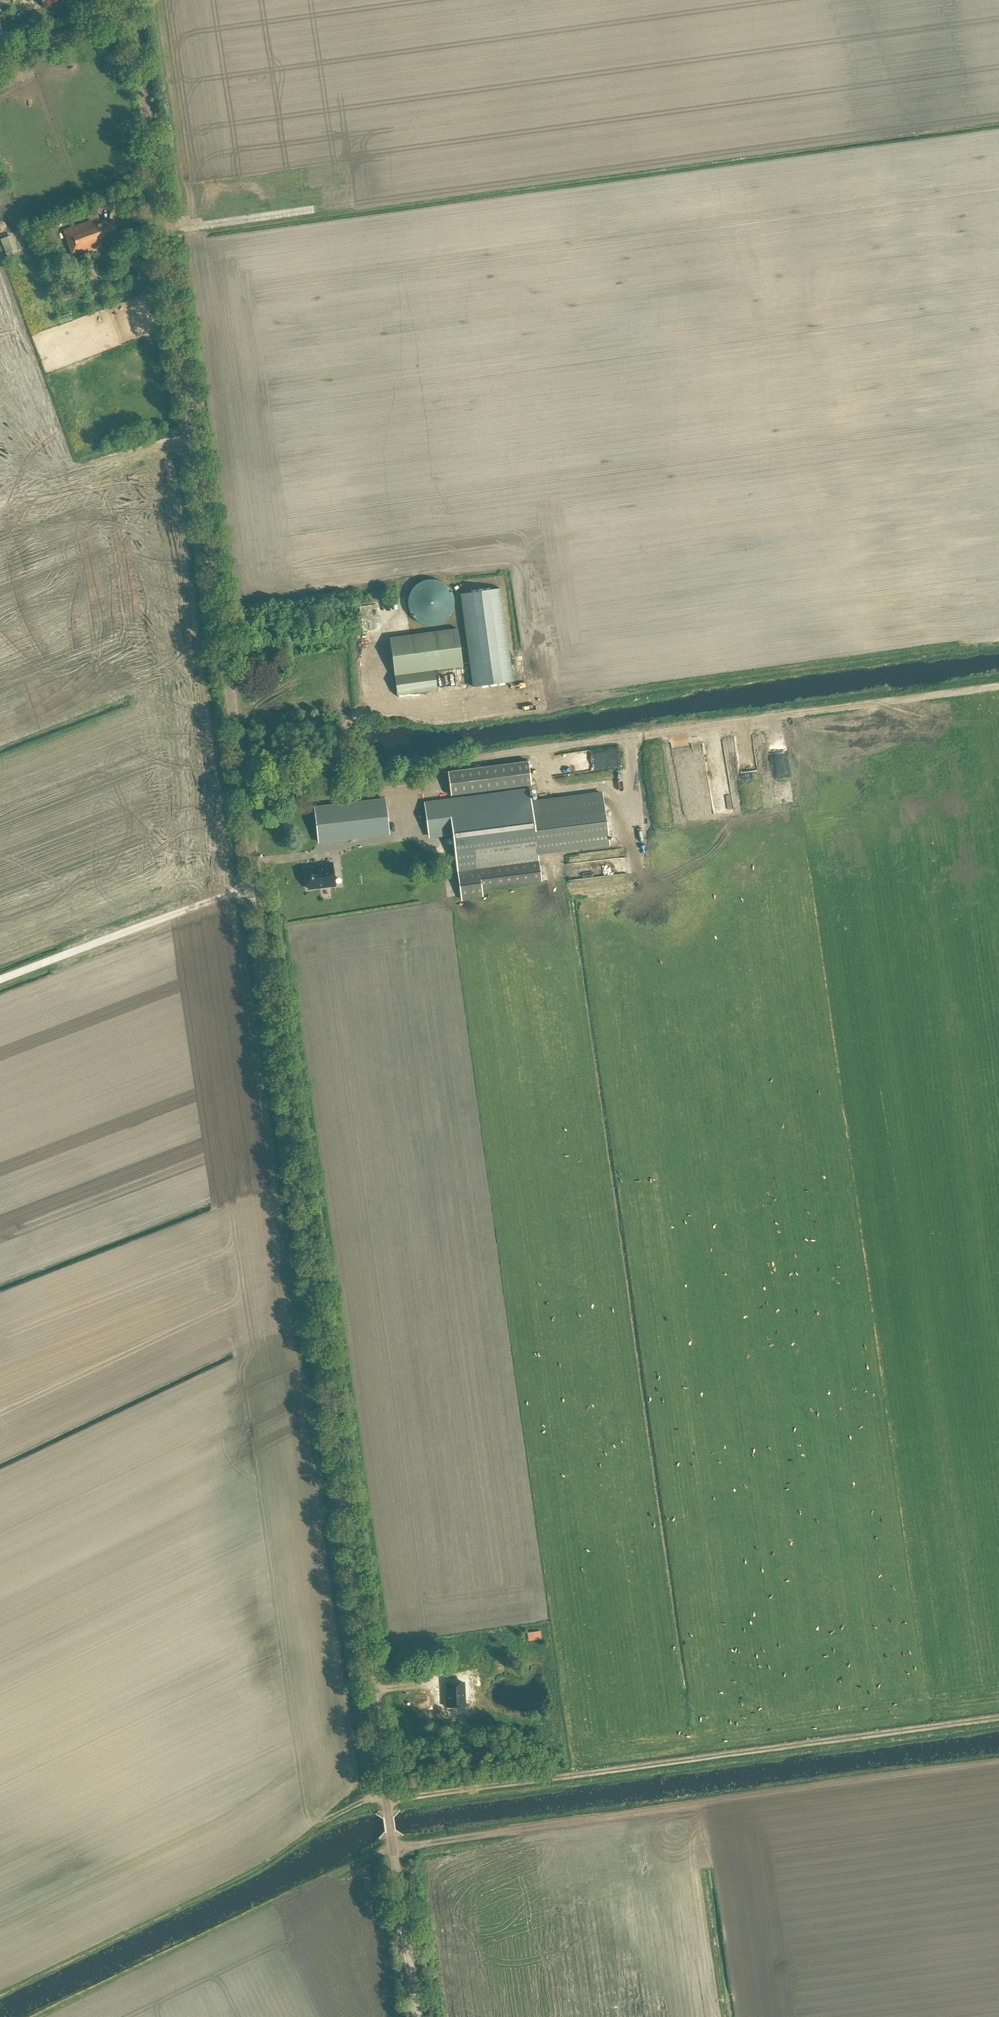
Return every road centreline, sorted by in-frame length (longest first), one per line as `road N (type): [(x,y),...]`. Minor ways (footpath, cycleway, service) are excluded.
road 1 (unclassified): [(418,2016),(132,11)]
road 2 (unclassified): [(0,61),(132,11)]

